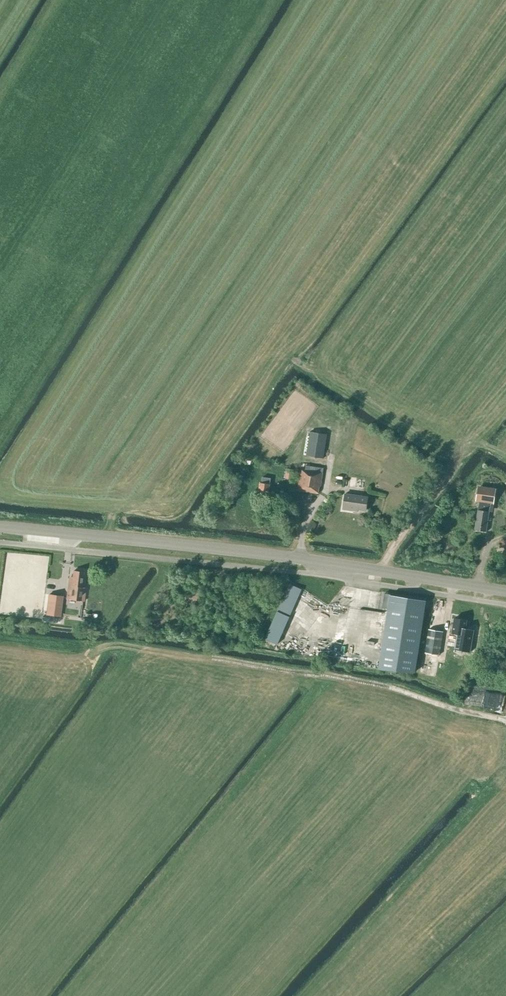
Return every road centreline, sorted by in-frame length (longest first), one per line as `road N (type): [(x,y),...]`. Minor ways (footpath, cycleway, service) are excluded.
road 1 (secondary): [(505,592),(222,549),(0,527)]

